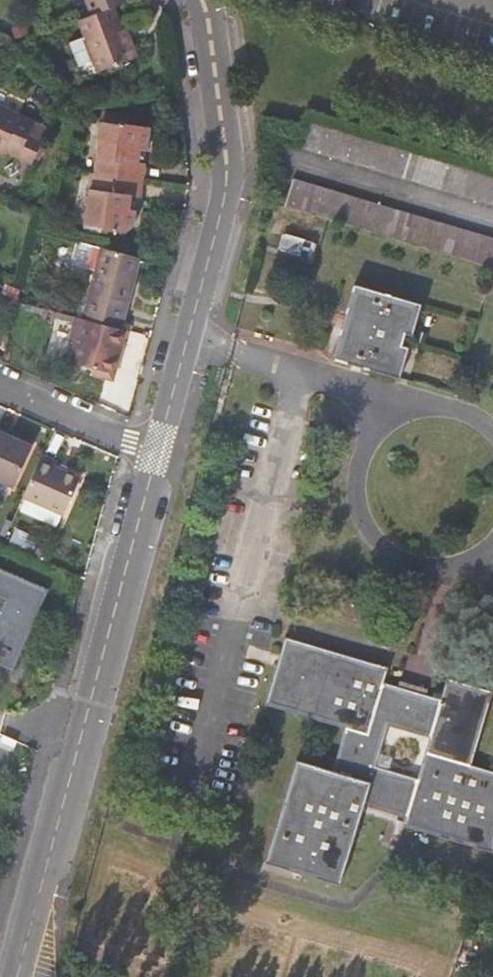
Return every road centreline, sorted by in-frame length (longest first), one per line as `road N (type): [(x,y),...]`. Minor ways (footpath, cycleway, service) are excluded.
road 1 (residential): [(159,454),(19,976)]
road 2 (residential): [(202,0),(229,175),(159,454)]
road 3 (residential): [(159,454),(0,384)]

